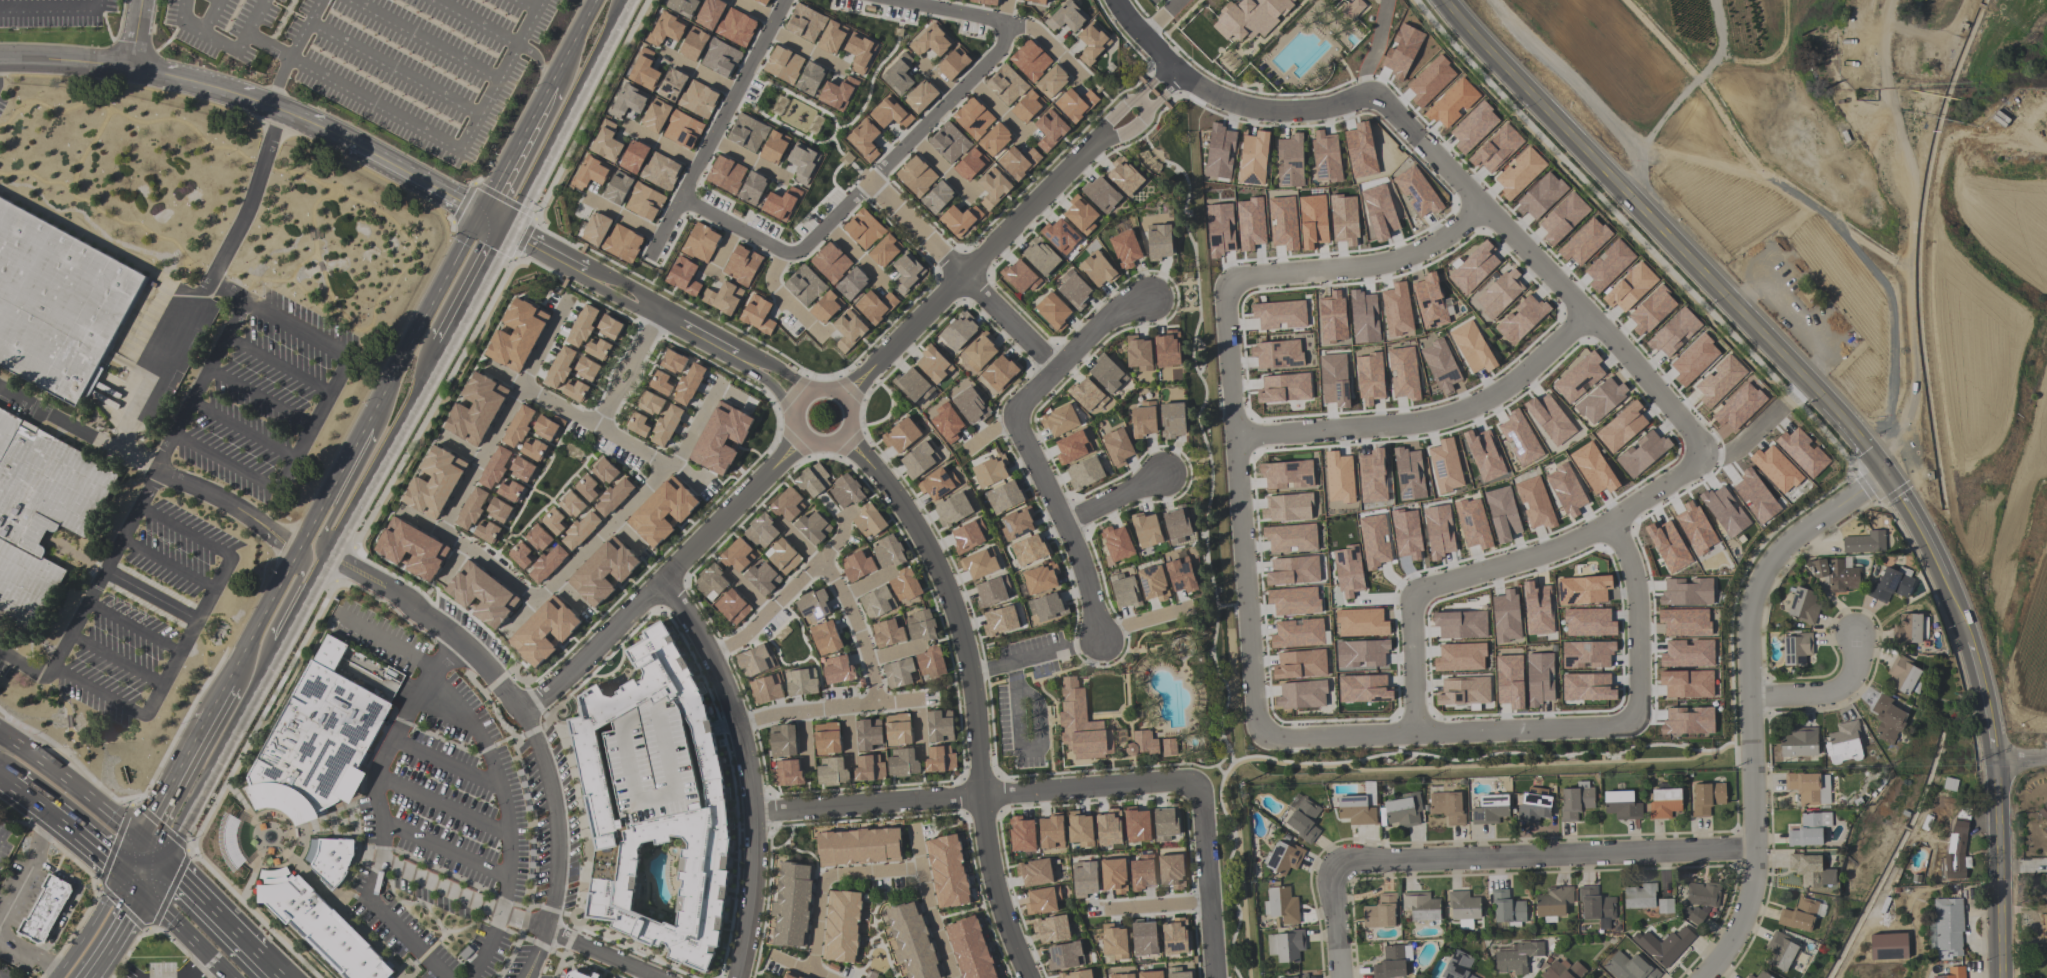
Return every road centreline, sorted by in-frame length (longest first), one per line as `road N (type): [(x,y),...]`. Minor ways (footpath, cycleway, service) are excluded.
road 1 (residential): [(1030,977),(990,864),(970,675),(948,595),(888,480),(840,434)]
road 2 (residential): [(1258,732),(1284,740),(1613,729),(1638,702),(1633,590),(1625,551),(1606,521)]
road 3 (residential): [(1881,472),(1768,566),(1748,615),(1756,852),(1746,920),(1704,977)]
road 4 (tertiary): [(1446,0),(1824,406)]
road 5 (residential): [(524,977),(546,928),(557,822),(549,772),(526,718),(443,628),(326,555)]
road 6 (residential): [(479,211),(320,128),(217,88),(113,64),(0,57)]
road 7 (residential): [(1704,459),(1703,447),(1587,316),(1370,98)]
road 8 (residential): [(1704,459),(1587,533),(1416,591),(1412,732)]
road 9 (residential): [(1230,281),(1225,298),(1258,732)]
road 10 (residential): [(1189,789),(1161,782),(753,811)]
road 11 (residential): [(664,581),(710,655),(738,727),(753,811),(754,886),(737,977)]
road 12 (residential): [(1343,862),(1756,852)]
road 13 (residential): [(526,718),(805,435)]
road 14 (residential): [(1235,437),(1443,418),(1488,401),(1587,316)]
road 15 (residential): [(839,398),(1101,137)]
road 16 (residential): [(506,632),(678,456),(720,380)]
road 17 (residential): [(1370,98),(1317,114),(1262,112),(1207,95),(1165,65),(1114,0)]
road 18 (residential): [(649,254),(784,0)]
road 19 (primary): [(159,860),(289,623)]
road 20 (residential): [(442,530),(570,297)]
road 21 (residential): [(1480,208),(1408,254),(1230,281)]
road 22 (primary): [(505,227),(624,0)]
road 23 (residential): [(1016,416),(1083,569),(1101,646)]
road 24 (primary): [(479,211),(364,427)]
road 25 (primary): [(597,0),(479,211)]
road 26 (primary): [(326,555),(442,349)]
road 27 (tertiary): [(1997,761),(2003,977)]
road 28 (residential): [(872,181),(993,57),(1004,22)]
road 29 (residential): [(877,701),(852,614),(819,562),(779,523)]
road 30 (residential): [(520,386),(701,481)]
road 31 (residential): [(898,0),(1027,27),(1079,74)]
road 32 (residential): [(919,870),(823,881),(813,974),(822,977)]
road 33 (residential): [(1213,977),(1199,802),(1189,789)]
road 34 (residential): [(1150,300),(1117,310),(1016,416)]
road 35 (residential): [(738,727),(772,713),(915,698)]
road 36 (residential): [(710,655),(743,637),(842,534)]
road 37 (primary): [(140,840),(0,733)]
road 38 (primary): [(383,394),(374,435),(325,528),(326,555)]
road 39 (residential): [(400,508),(536,600)]
road 40 (primary): [(300,545),(226,687)]
road 41 (residential): [(1748,699),(1814,699),(1850,682),(1858,630)]
road 42 (residential): [(840,434),(847,416),(839,398),(820,392),(803,400),(797,418),(805,435),(823,442),(840,434)]
road 43 (primary): [(211,713),(140,840)]
road 44 (primary): [(9,782),(124,870)]
road 45 (primary): [(442,349),(505,227)]
road 46 (primary): [(253,956),(159,860)]
road 47 (primary): [(364,427),(300,545)]
road 48 (residential): [(970,675),(1099,638)]
road 49 (residential): [(963,276),(872,181)]
road 50 (residential): [(963,276),(1055,369)]
road 51 (primary): [(266,665),(270,629),(304,559),(300,545)]
road 52 (tertiary): [(124,870),(55,977)]
road 53 (primary): [(144,890),(233,977)]
road 54 (residential): [(546,928),(657,977)]
road 55 (tertiary): [(1881,472),(1943,576)]
road 56 (tertiary): [(1970,643),(1997,761)]
road 57 (residential): [(1343,862),(1331,879),(1339,977)]

